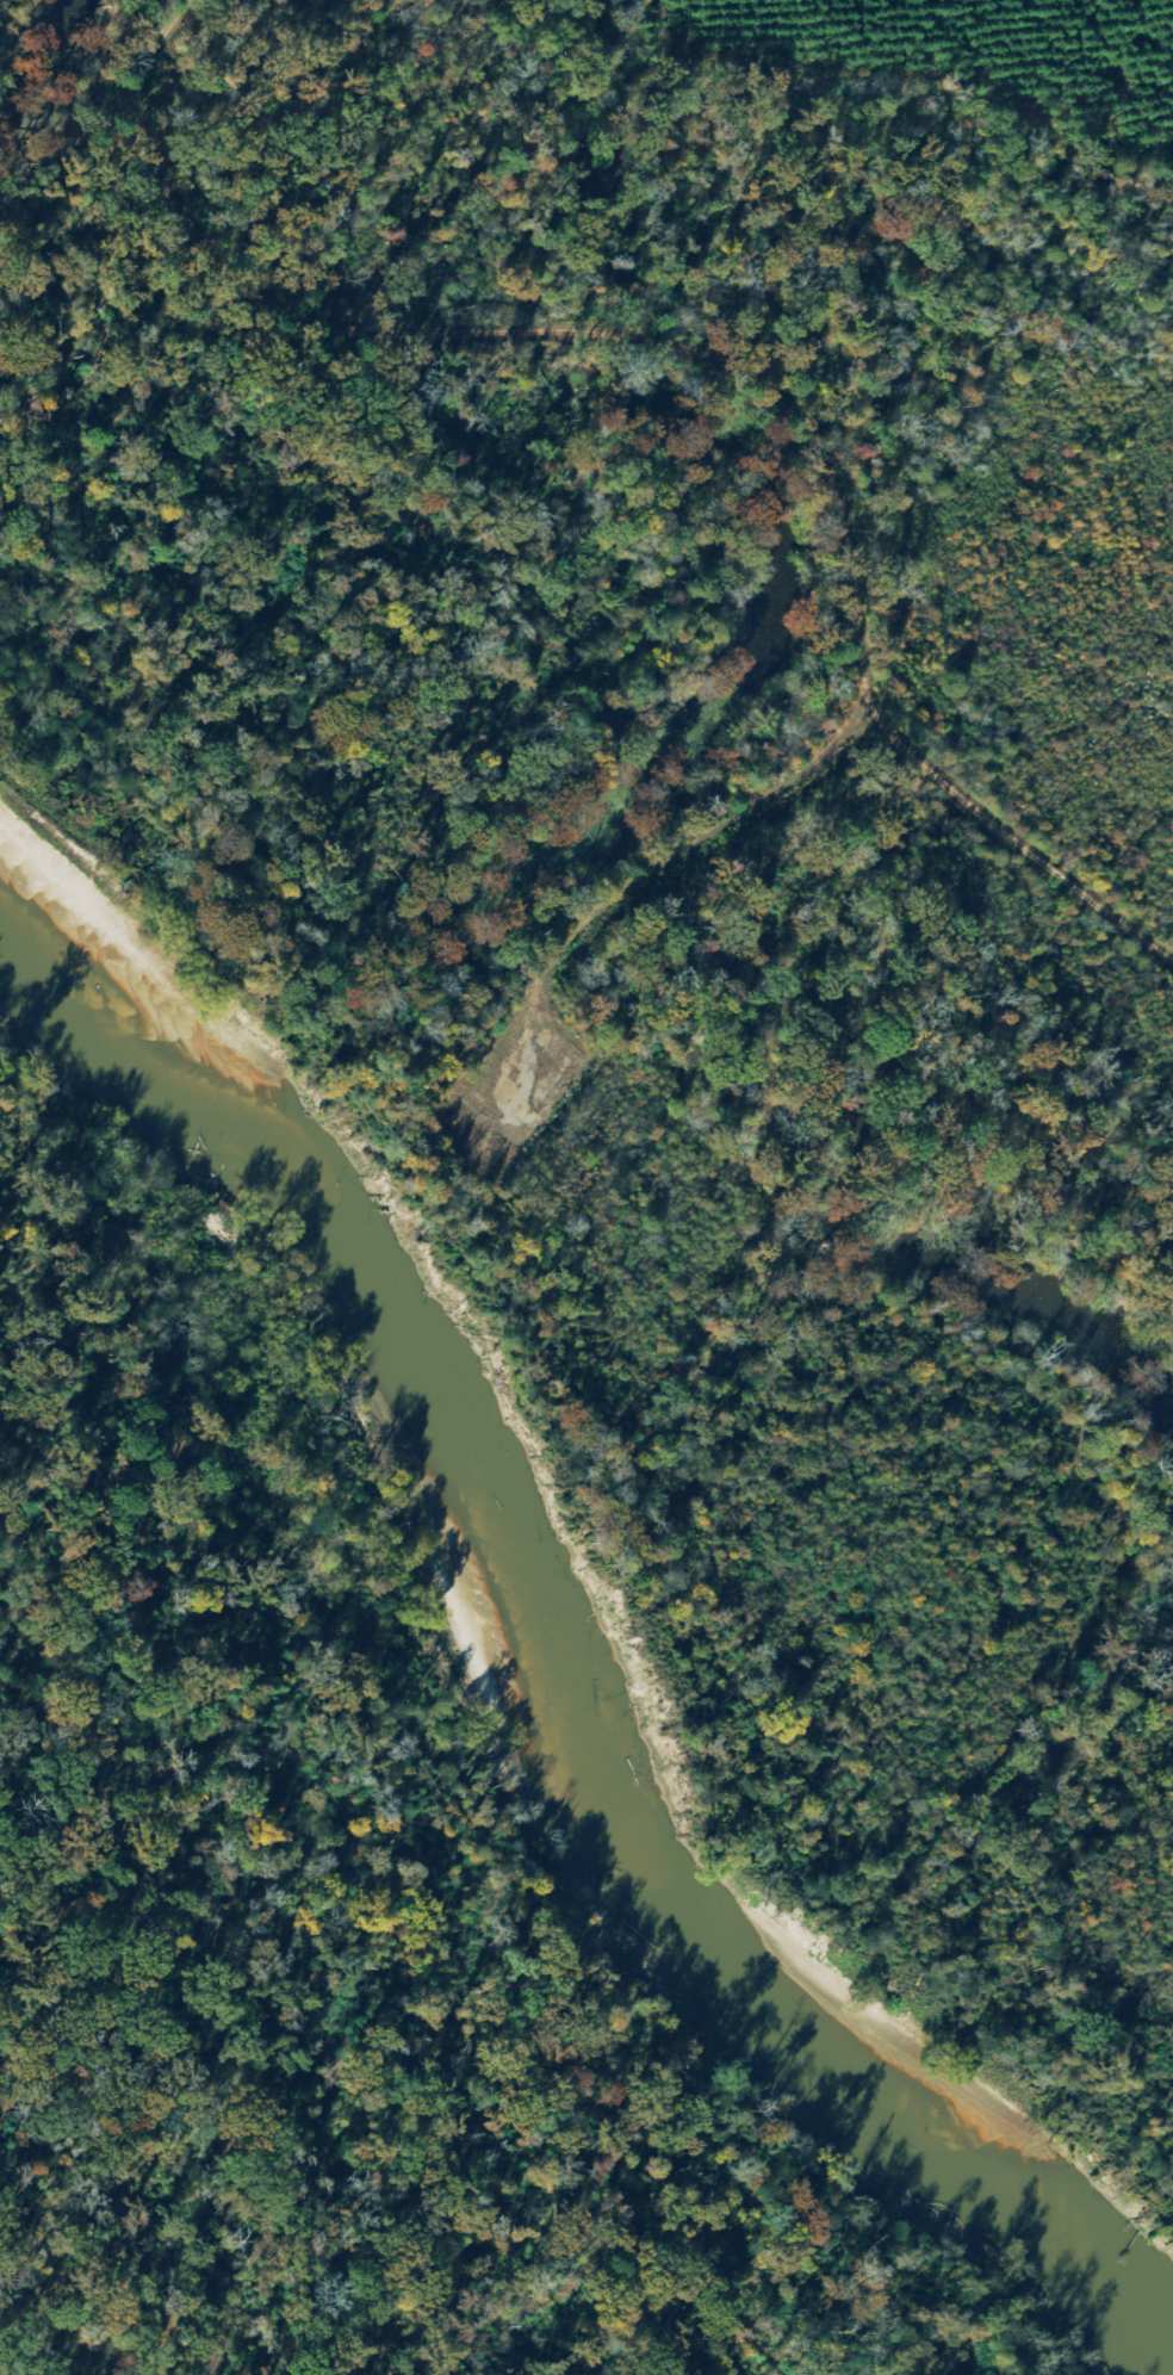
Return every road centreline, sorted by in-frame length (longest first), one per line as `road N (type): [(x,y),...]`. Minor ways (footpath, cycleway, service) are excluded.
road 1 (residential): [(191,0),(178,26),(178,153),(225,213),(328,279),(423,303),(609,303),(777,376),(843,436),(879,544),(869,713),(960,794),(1172,959)]

